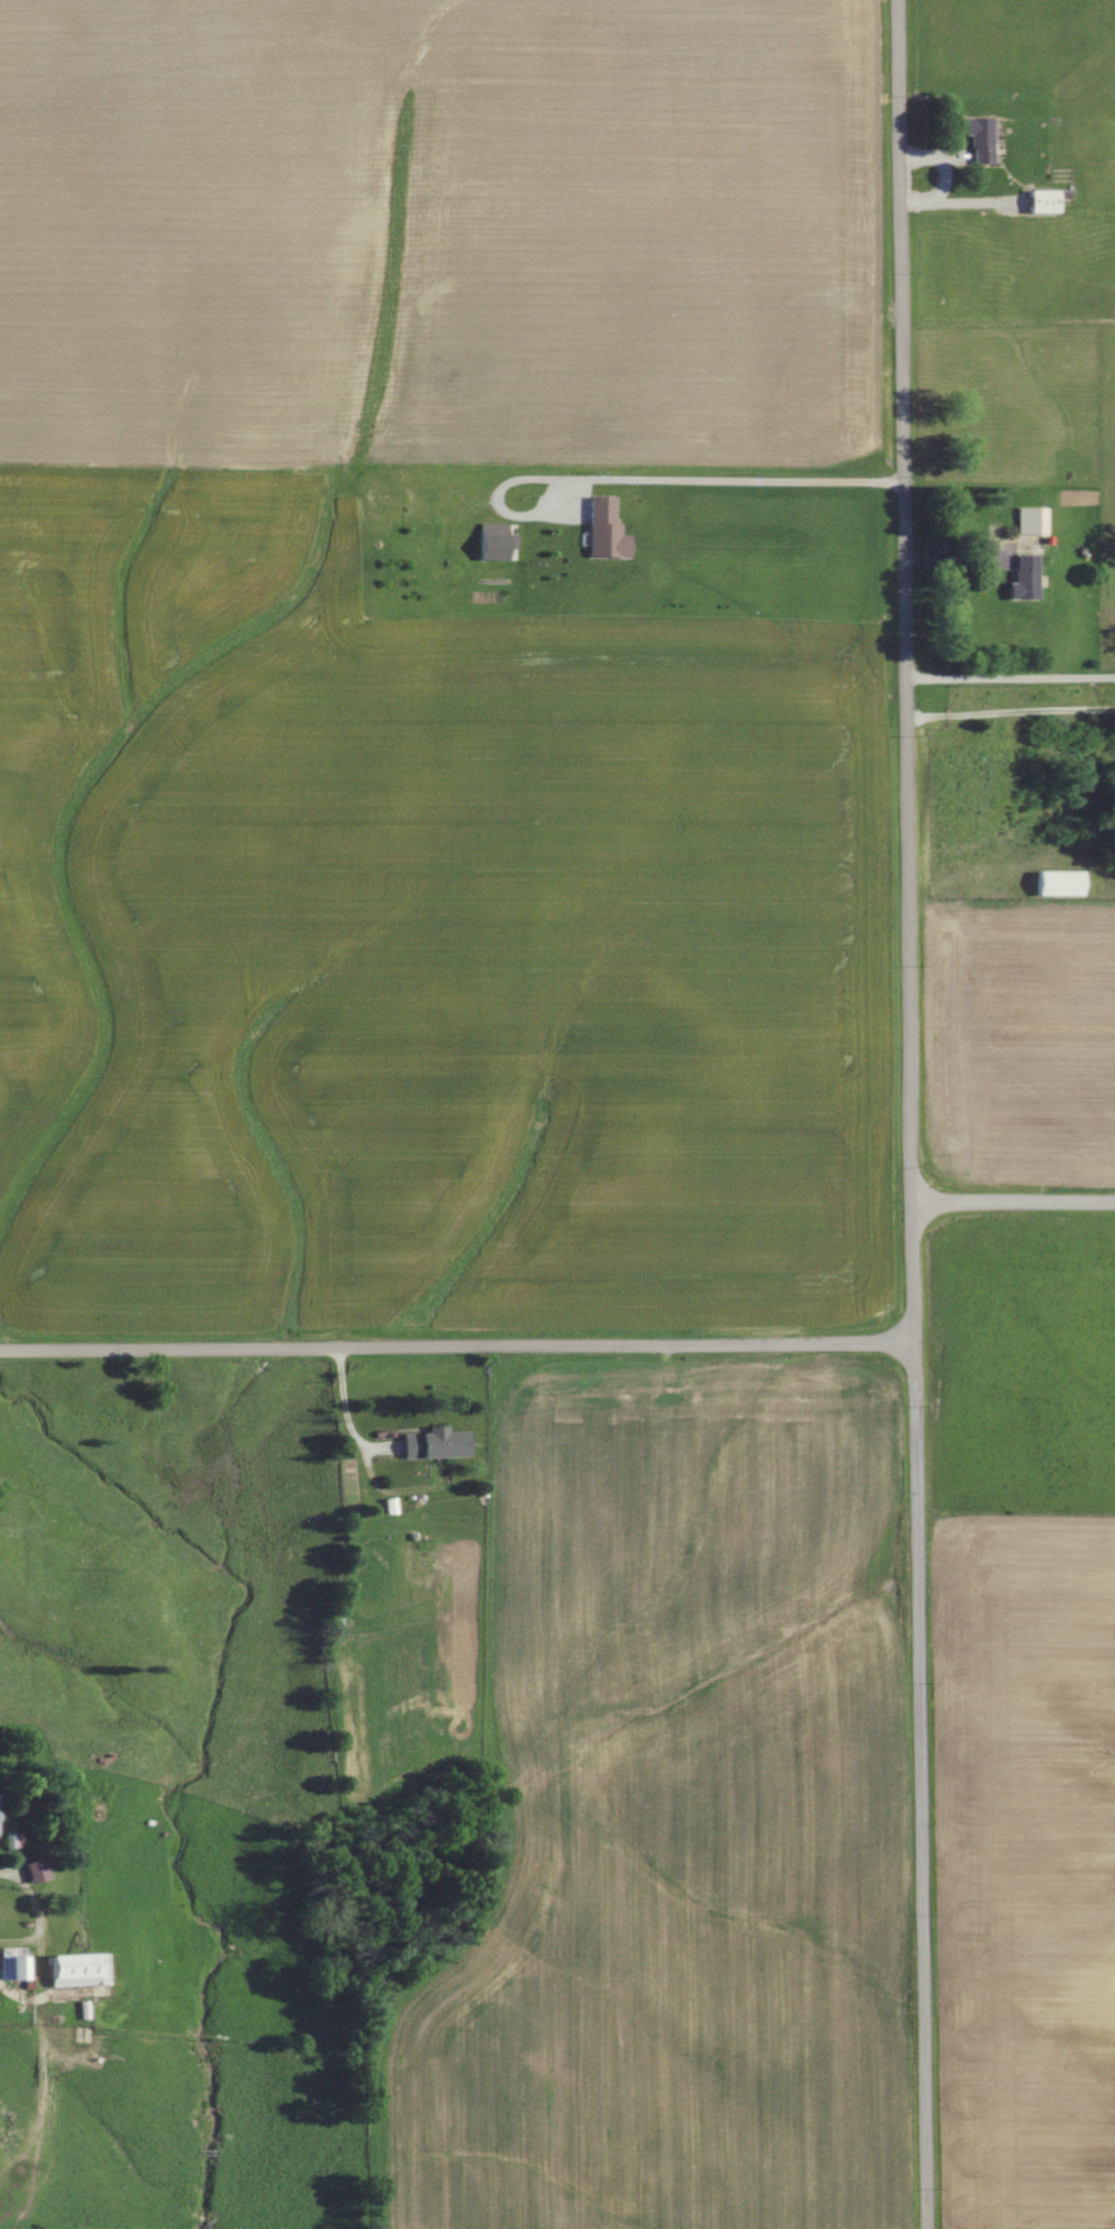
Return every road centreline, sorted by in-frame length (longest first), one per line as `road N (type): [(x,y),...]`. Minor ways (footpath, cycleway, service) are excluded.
road 1 (residential): [(913,1202),(901,0)]
road 2 (tertiary): [(0,1353),(913,1338)]
road 3 (residential): [(922,2228),(913,1338)]
road 4 (tertiary): [(913,1202),(1114,1207)]
road 5 (tertiary): [(913,1338),(913,1202)]

